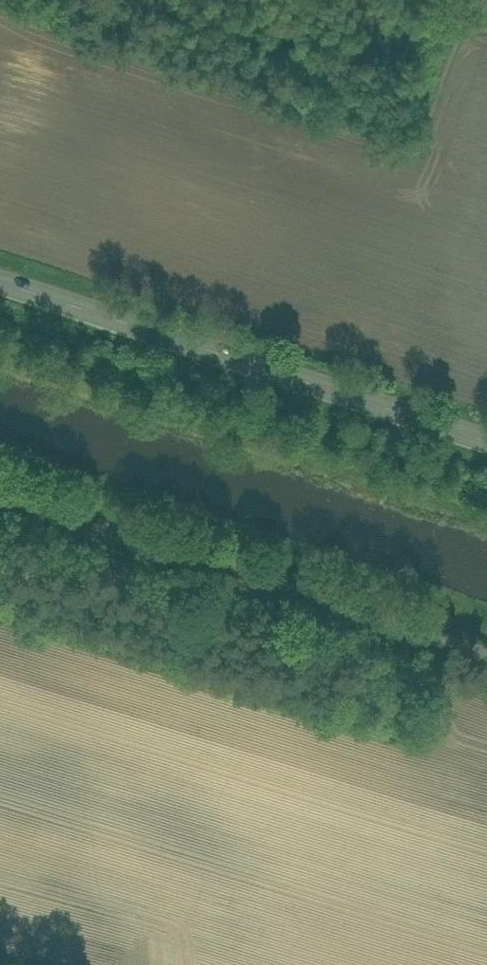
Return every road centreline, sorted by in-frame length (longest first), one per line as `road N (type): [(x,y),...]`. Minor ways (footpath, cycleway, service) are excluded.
road 1 (unclassified): [(486,656),(0,497)]
road 2 (tertiary): [(486,439),(0,280)]

